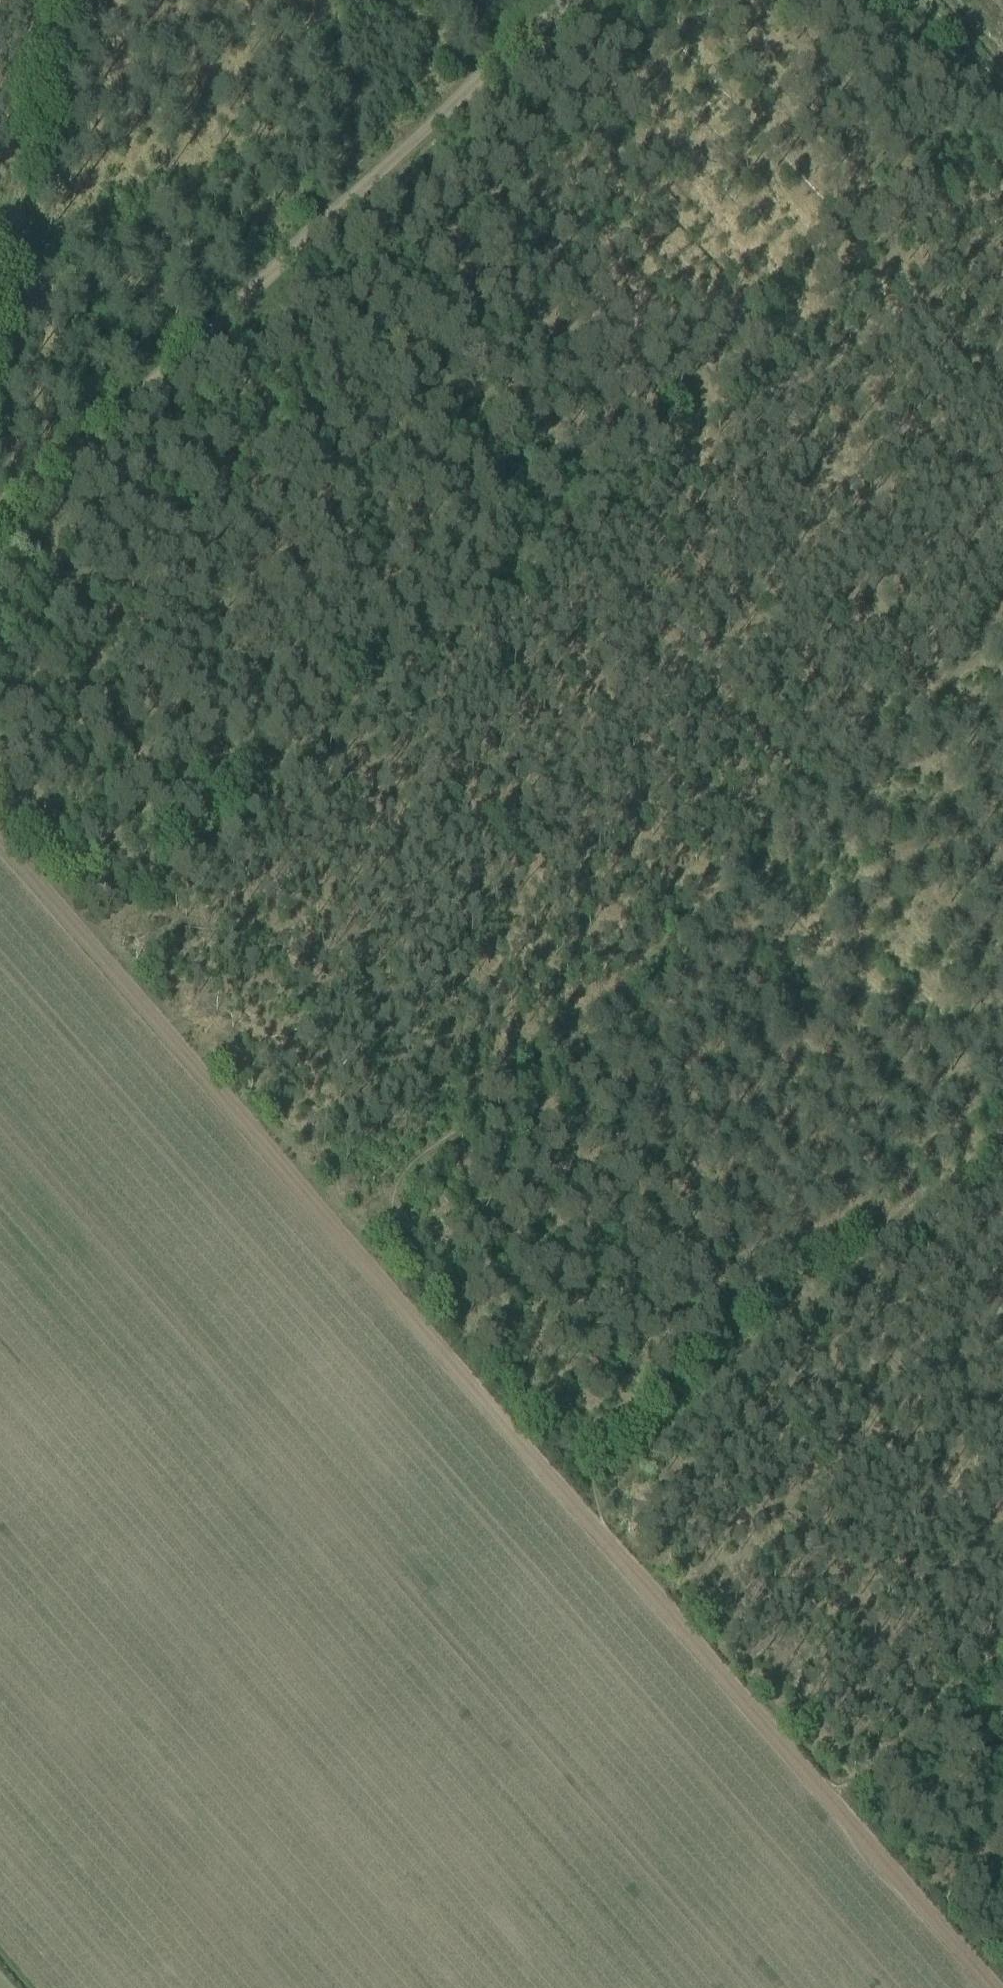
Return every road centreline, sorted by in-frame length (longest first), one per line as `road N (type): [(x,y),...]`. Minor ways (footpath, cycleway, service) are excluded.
road 1 (track): [(353,1225),(1002,1987)]
road 2 (track): [(0,507),(564,0)]
road 3 (track): [(65,0),(0,293)]

